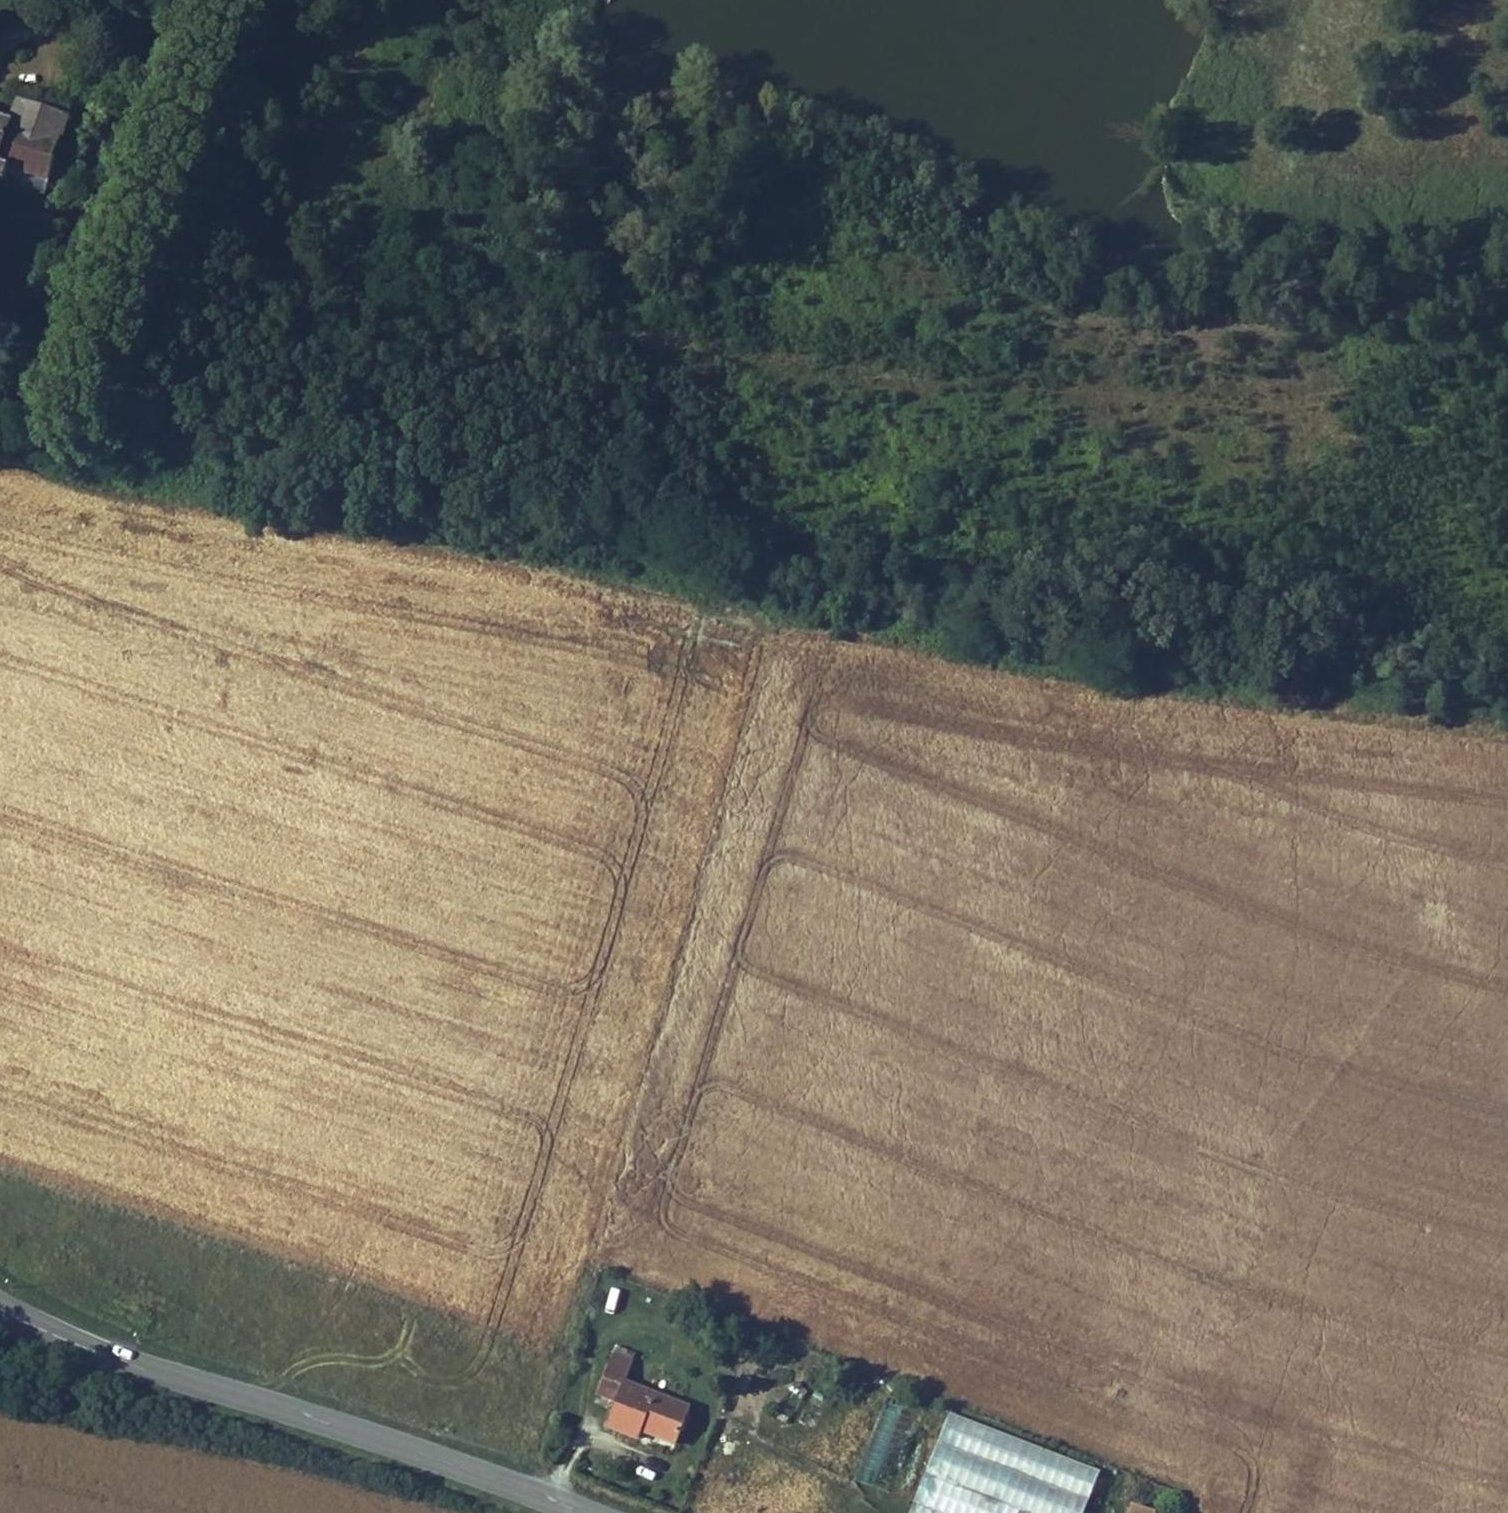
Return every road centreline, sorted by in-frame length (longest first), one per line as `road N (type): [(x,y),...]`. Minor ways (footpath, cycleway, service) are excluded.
road 1 (tertiary): [(0,1304),(593,1512)]

